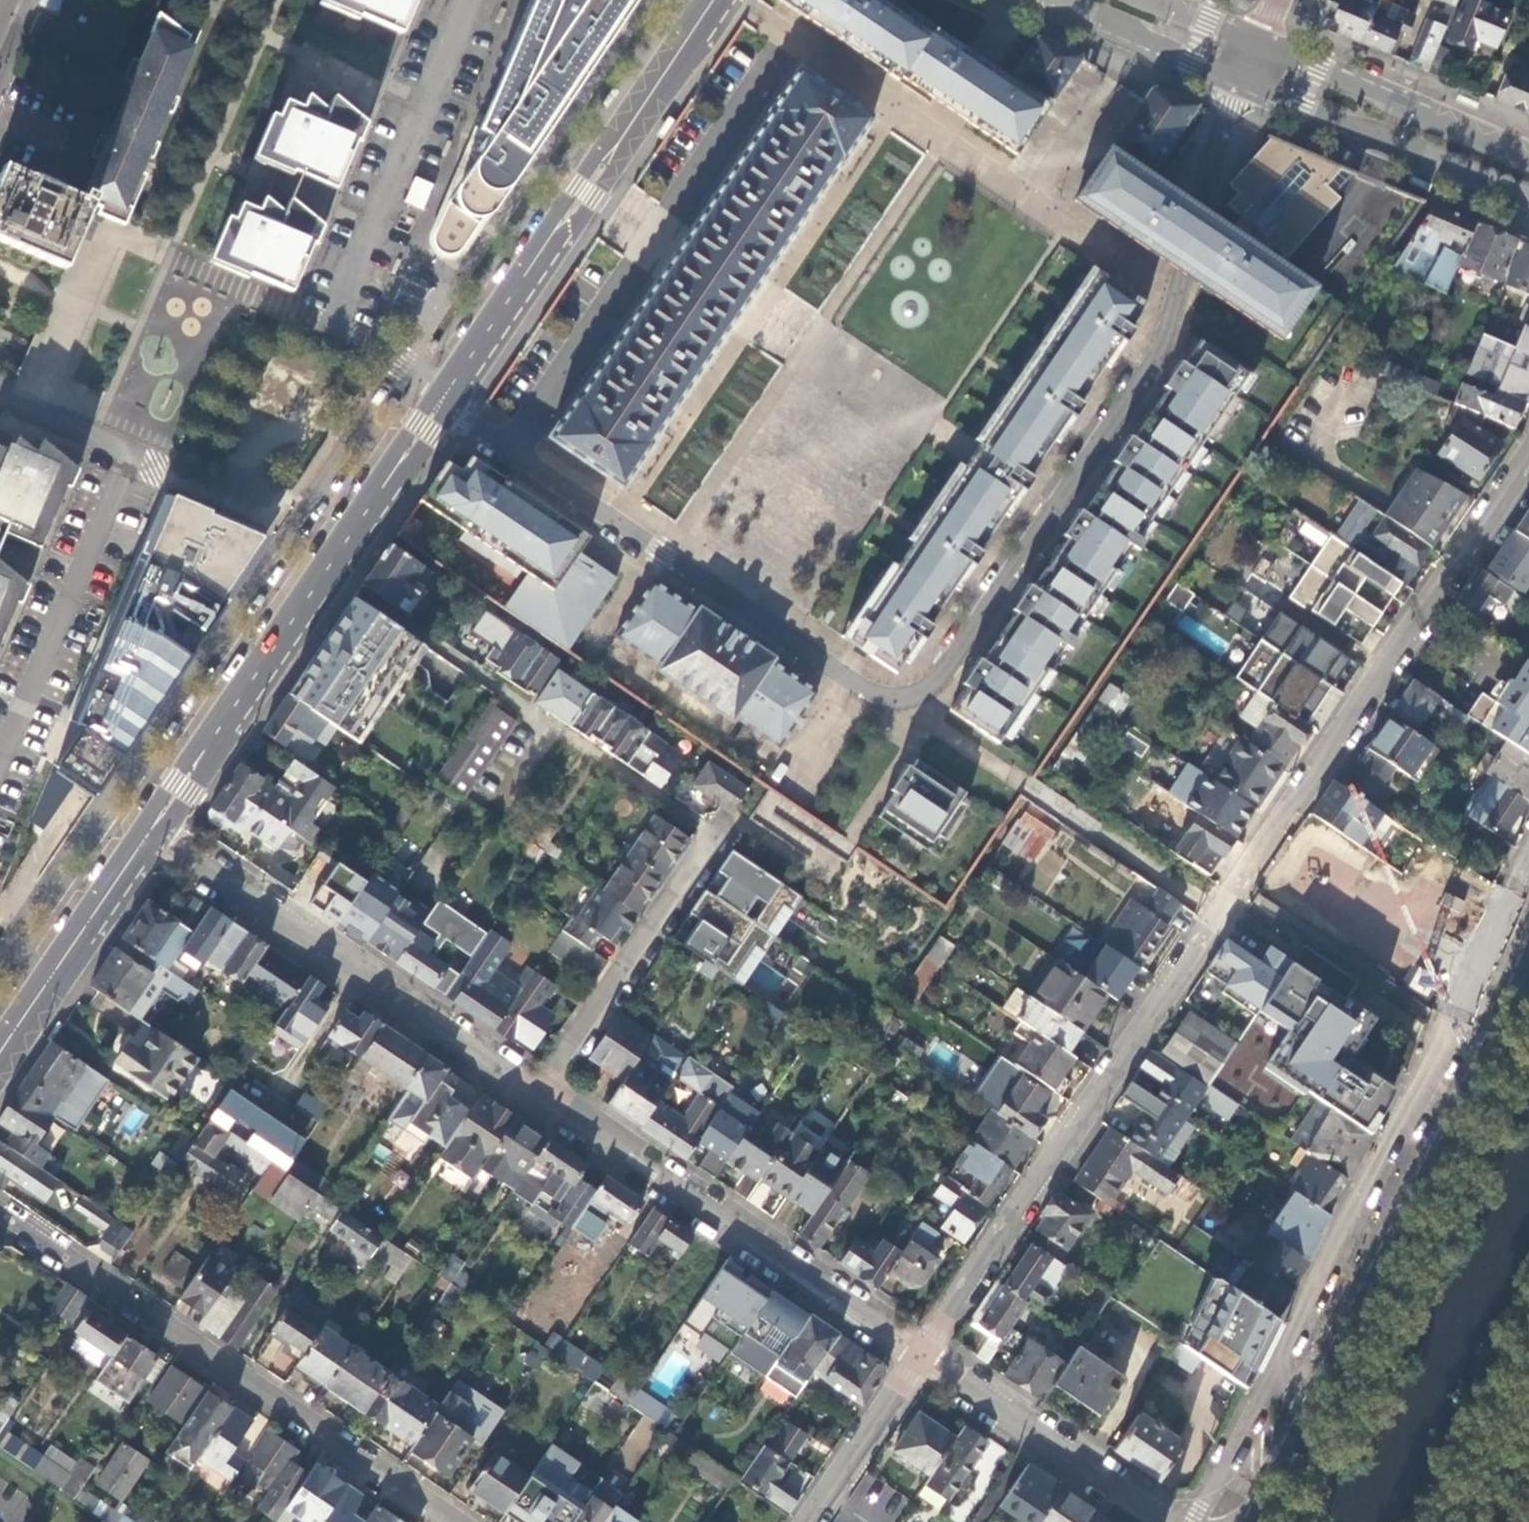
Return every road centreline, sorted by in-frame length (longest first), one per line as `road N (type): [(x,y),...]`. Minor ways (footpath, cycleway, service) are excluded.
road 1 (residential): [(1243,79),(1216,146),(1168,328),(930,683),(913,696),(890,698),(847,677),(445,398)]
road 2 (residential): [(1528,461),(921,1358)]
road 3 (primary): [(1528,968),(1258,1521)]
road 4 (residential): [(0,1214),(451,1521)]
road 5 (secondary): [(151,836),(445,398)]
road 6 (secondary): [(445,398),(718,0)]
road 7 (residential): [(151,836),(539,1099)]
road 8 (residential): [(539,1099),(921,1358)]
road 9 (residential): [(718,837),(539,1099)]
road 10 (tertiary): [(1243,79),(1528,199)]
road 11 (tertiary): [(1528,162),(1259,46)]
road 12 (residential): [(921,1358),(1155,1521)]
road 13 (secondary): [(0,1059),(151,836)]
road 14 (tertiary): [(1054,0),(1243,79)]
road 15 (residential): [(921,1358),(810,1521)]
road 16 (tertiary): [(1259,46),(1145,0)]

